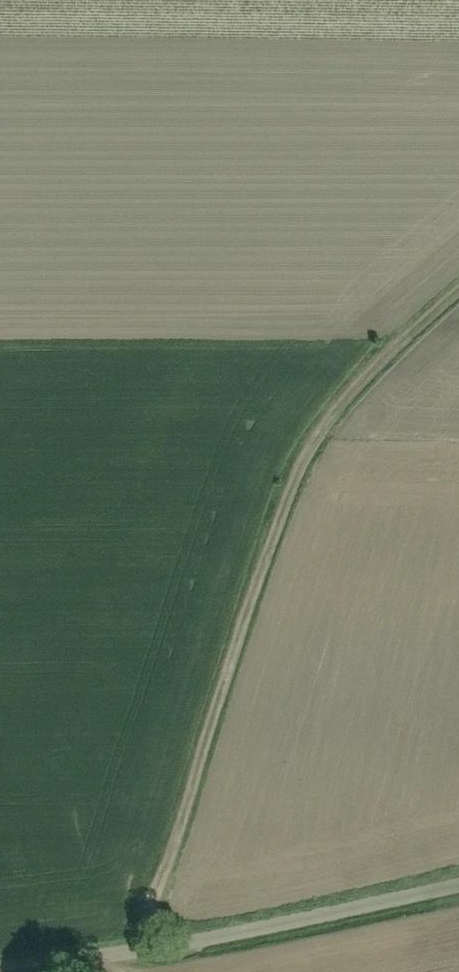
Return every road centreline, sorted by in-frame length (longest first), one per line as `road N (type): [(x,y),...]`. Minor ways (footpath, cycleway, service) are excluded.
road 1 (unclassified): [(7,971),(291,924),(458,886)]

